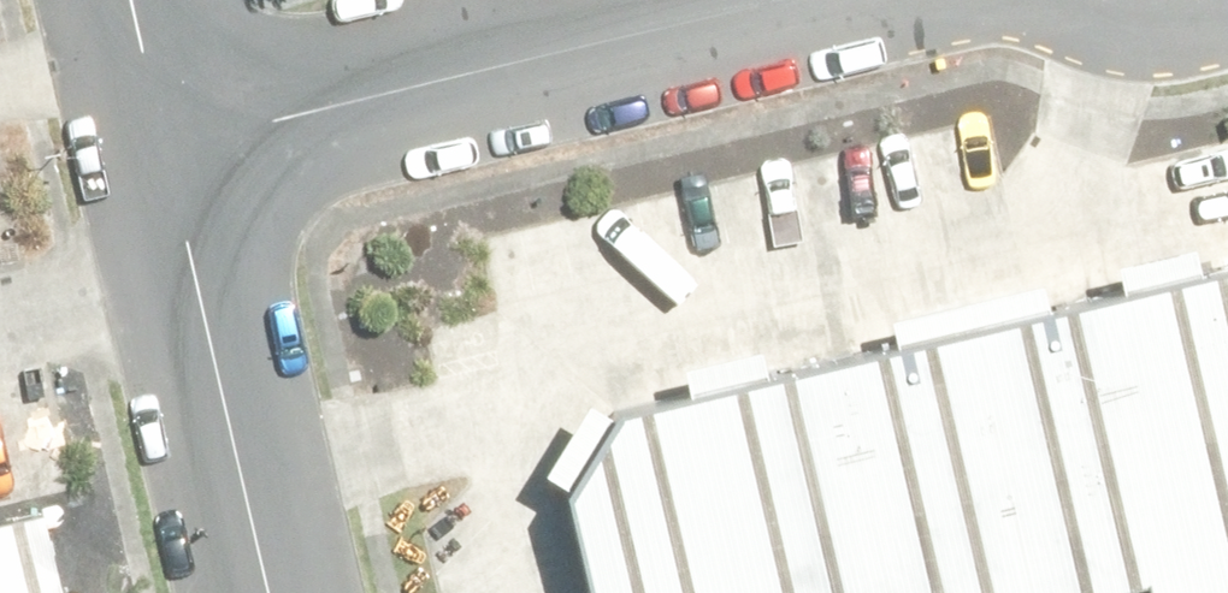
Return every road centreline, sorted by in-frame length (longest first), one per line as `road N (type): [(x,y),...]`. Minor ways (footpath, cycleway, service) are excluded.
road 1 (residential): [(793,0),(168,139)]
road 2 (residential): [(168,139),(271,592)]
road 3 (residential): [(1227,14),(1143,26),(1067,10)]
road 4 (residential): [(135,0),(168,139)]

